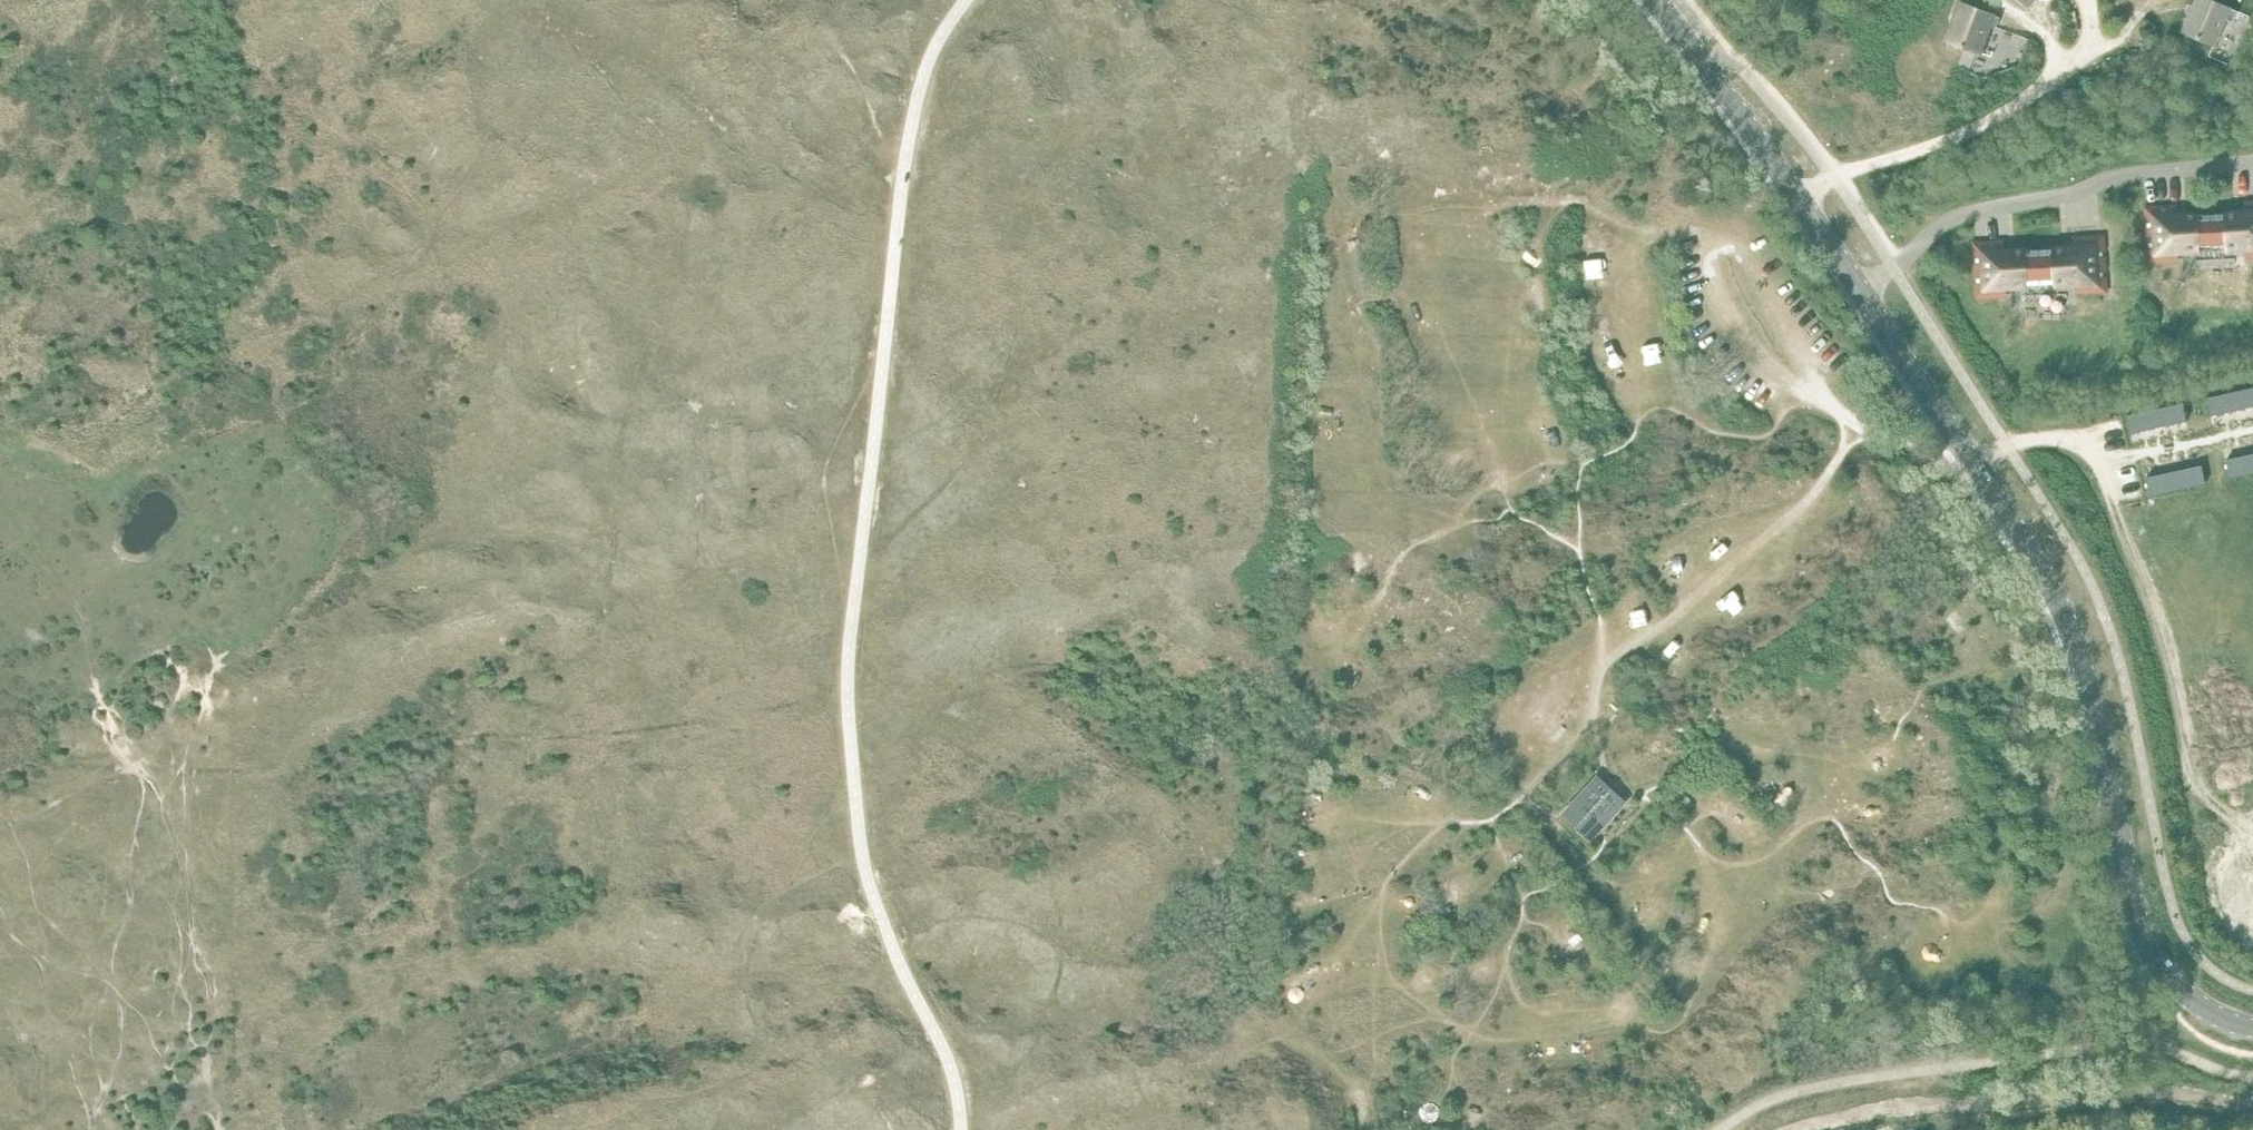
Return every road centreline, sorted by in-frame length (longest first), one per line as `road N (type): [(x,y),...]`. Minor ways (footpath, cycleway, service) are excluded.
road 1 (unclassified): [(2252,1028),(2186,993),(2138,922),(2080,653),(2053,585),(1809,212),(1654,0)]

